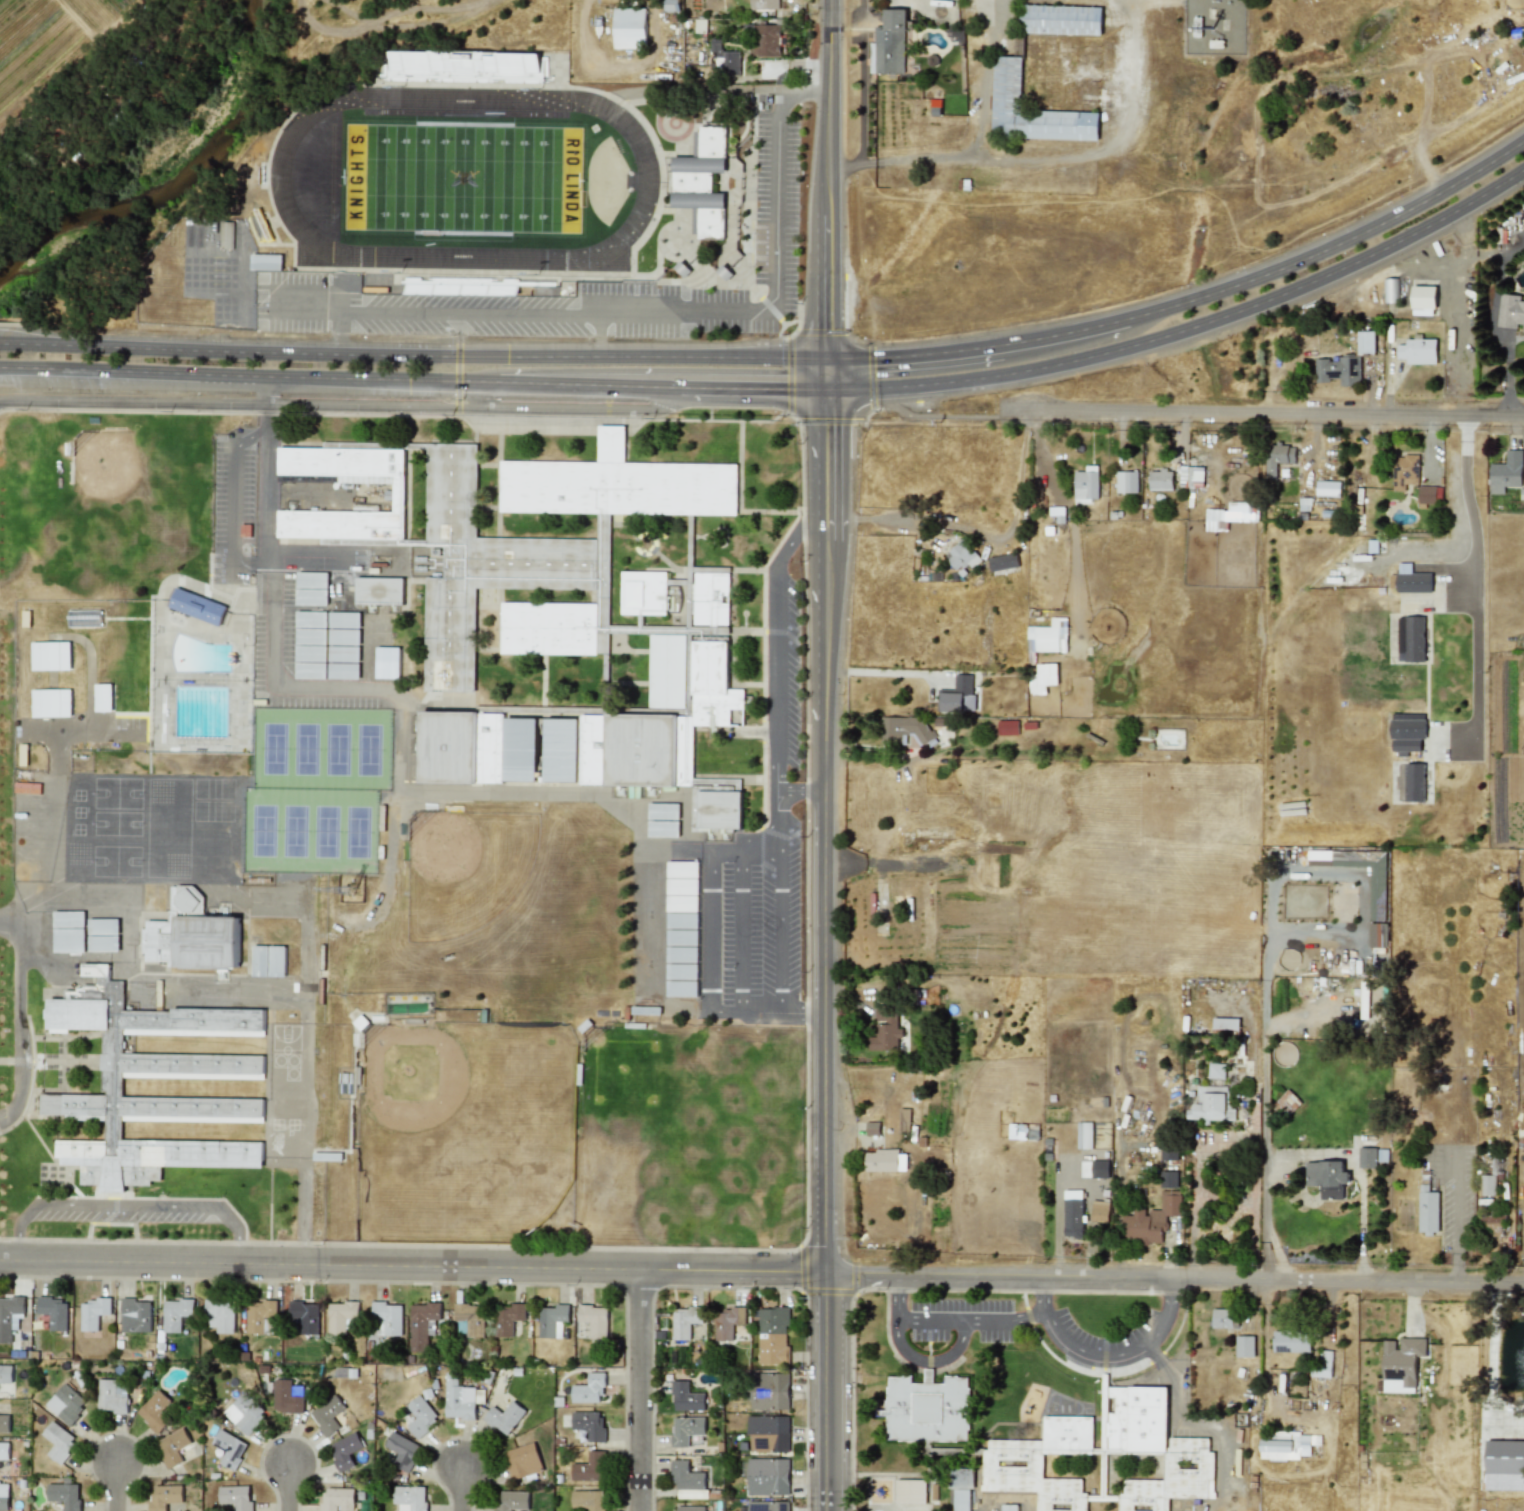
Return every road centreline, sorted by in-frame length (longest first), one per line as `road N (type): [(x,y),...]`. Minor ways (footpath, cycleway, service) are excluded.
road 1 (residential): [(0,1254),(1523,1283)]
road 2 (tertiary): [(826,1510),(825,388)]
road 3 (primary): [(826,359),(0,343)]
road 4 (primary): [(825,388),(944,382),(1154,339),(1372,253),(1506,177)]
road 5 (residential): [(0,400),(646,411),(664,404),(675,385)]
road 6 (residential): [(1005,408),(1523,416)]
road 7 (primary): [(0,367),(487,381)]
road 8 (primary): [(1523,136),(1433,196),(1347,237),(1251,279),(1126,317)]
road 9 (tertiary): [(826,359),(833,0)]
road 10 (residential): [(644,1510),(643,1266)]
road 11 (primary): [(487,381),(675,385)]
road 12 (primary): [(999,344),(826,359)]
road 13 (primary): [(675,385),(825,388)]
road 14 (primary): [(1126,317),(999,344)]

